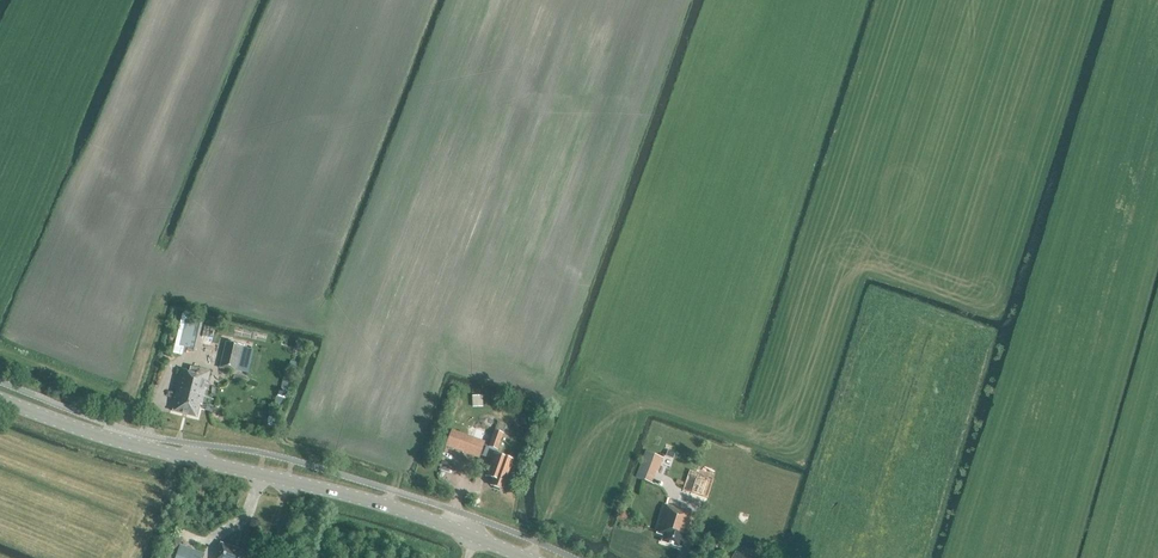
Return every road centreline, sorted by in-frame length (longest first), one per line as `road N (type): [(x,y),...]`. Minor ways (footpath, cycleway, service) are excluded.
road 1 (secondary): [(524,557),(389,506),(121,442),(0,399)]

